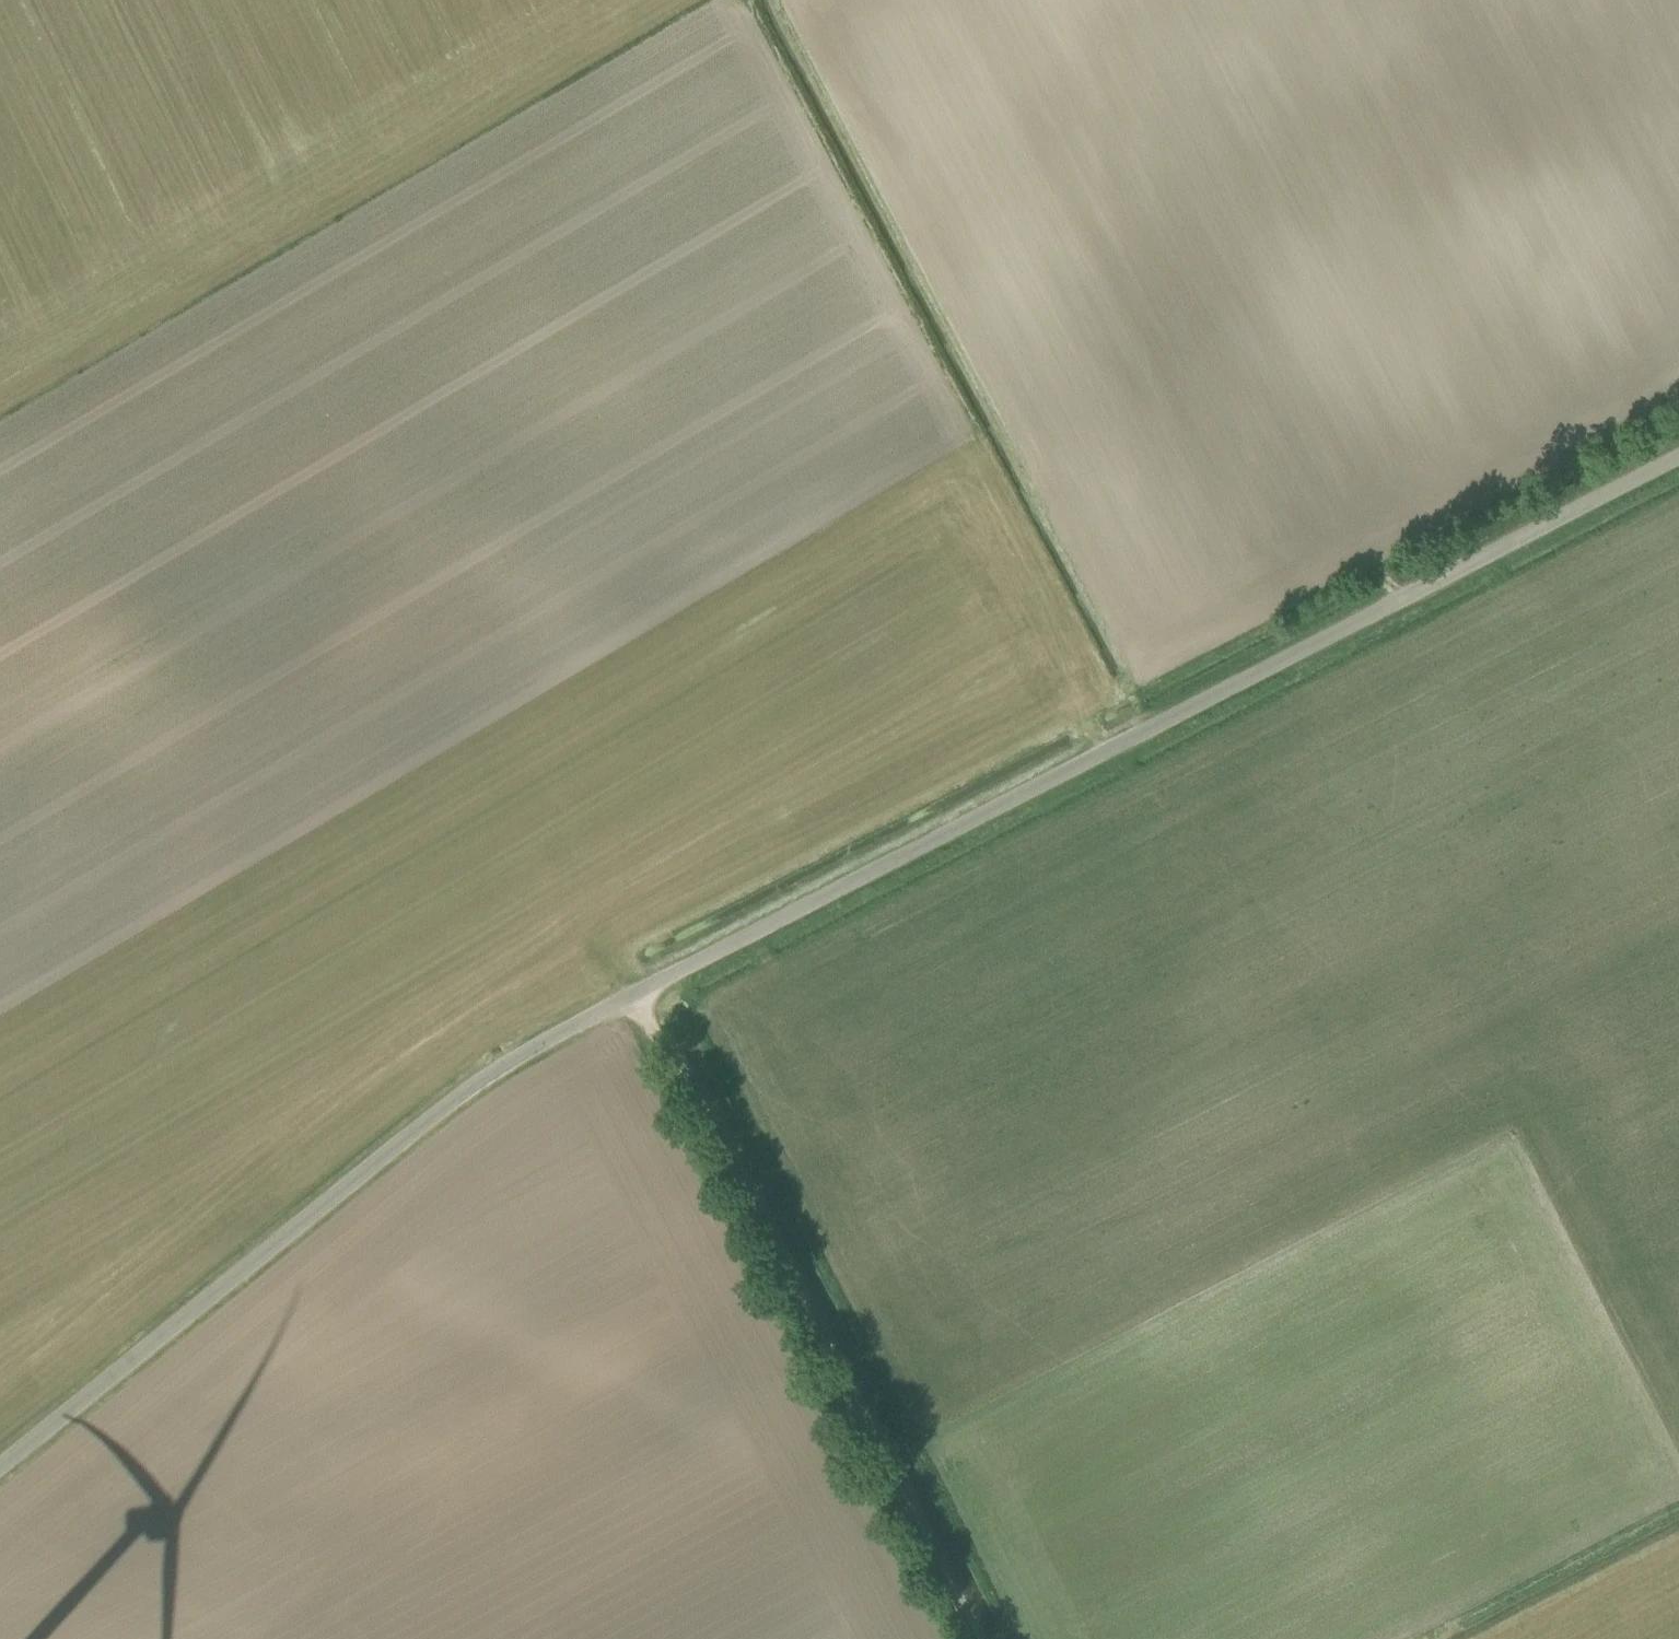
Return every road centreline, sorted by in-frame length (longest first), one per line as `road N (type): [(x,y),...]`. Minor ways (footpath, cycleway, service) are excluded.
road 1 (unclassified): [(0,1462),(510,1051),(782,923),(1678,462)]
road 2 (track): [(973,1638),(633,994)]

